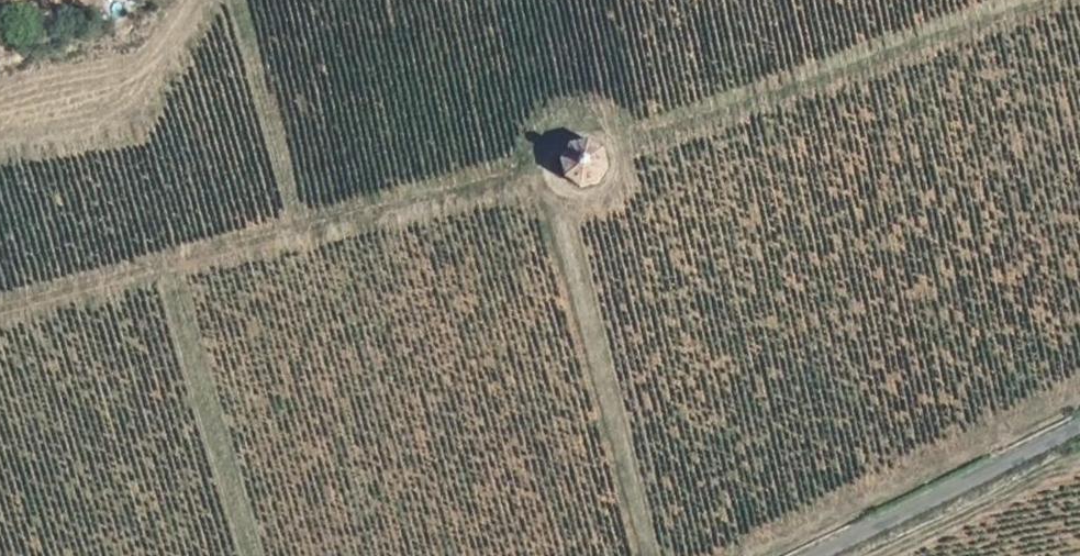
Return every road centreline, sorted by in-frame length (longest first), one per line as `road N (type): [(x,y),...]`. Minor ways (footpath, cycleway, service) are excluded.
road 1 (track): [(650,555),(556,199)]
road 2 (unclassified): [(1079,419),(805,555)]

